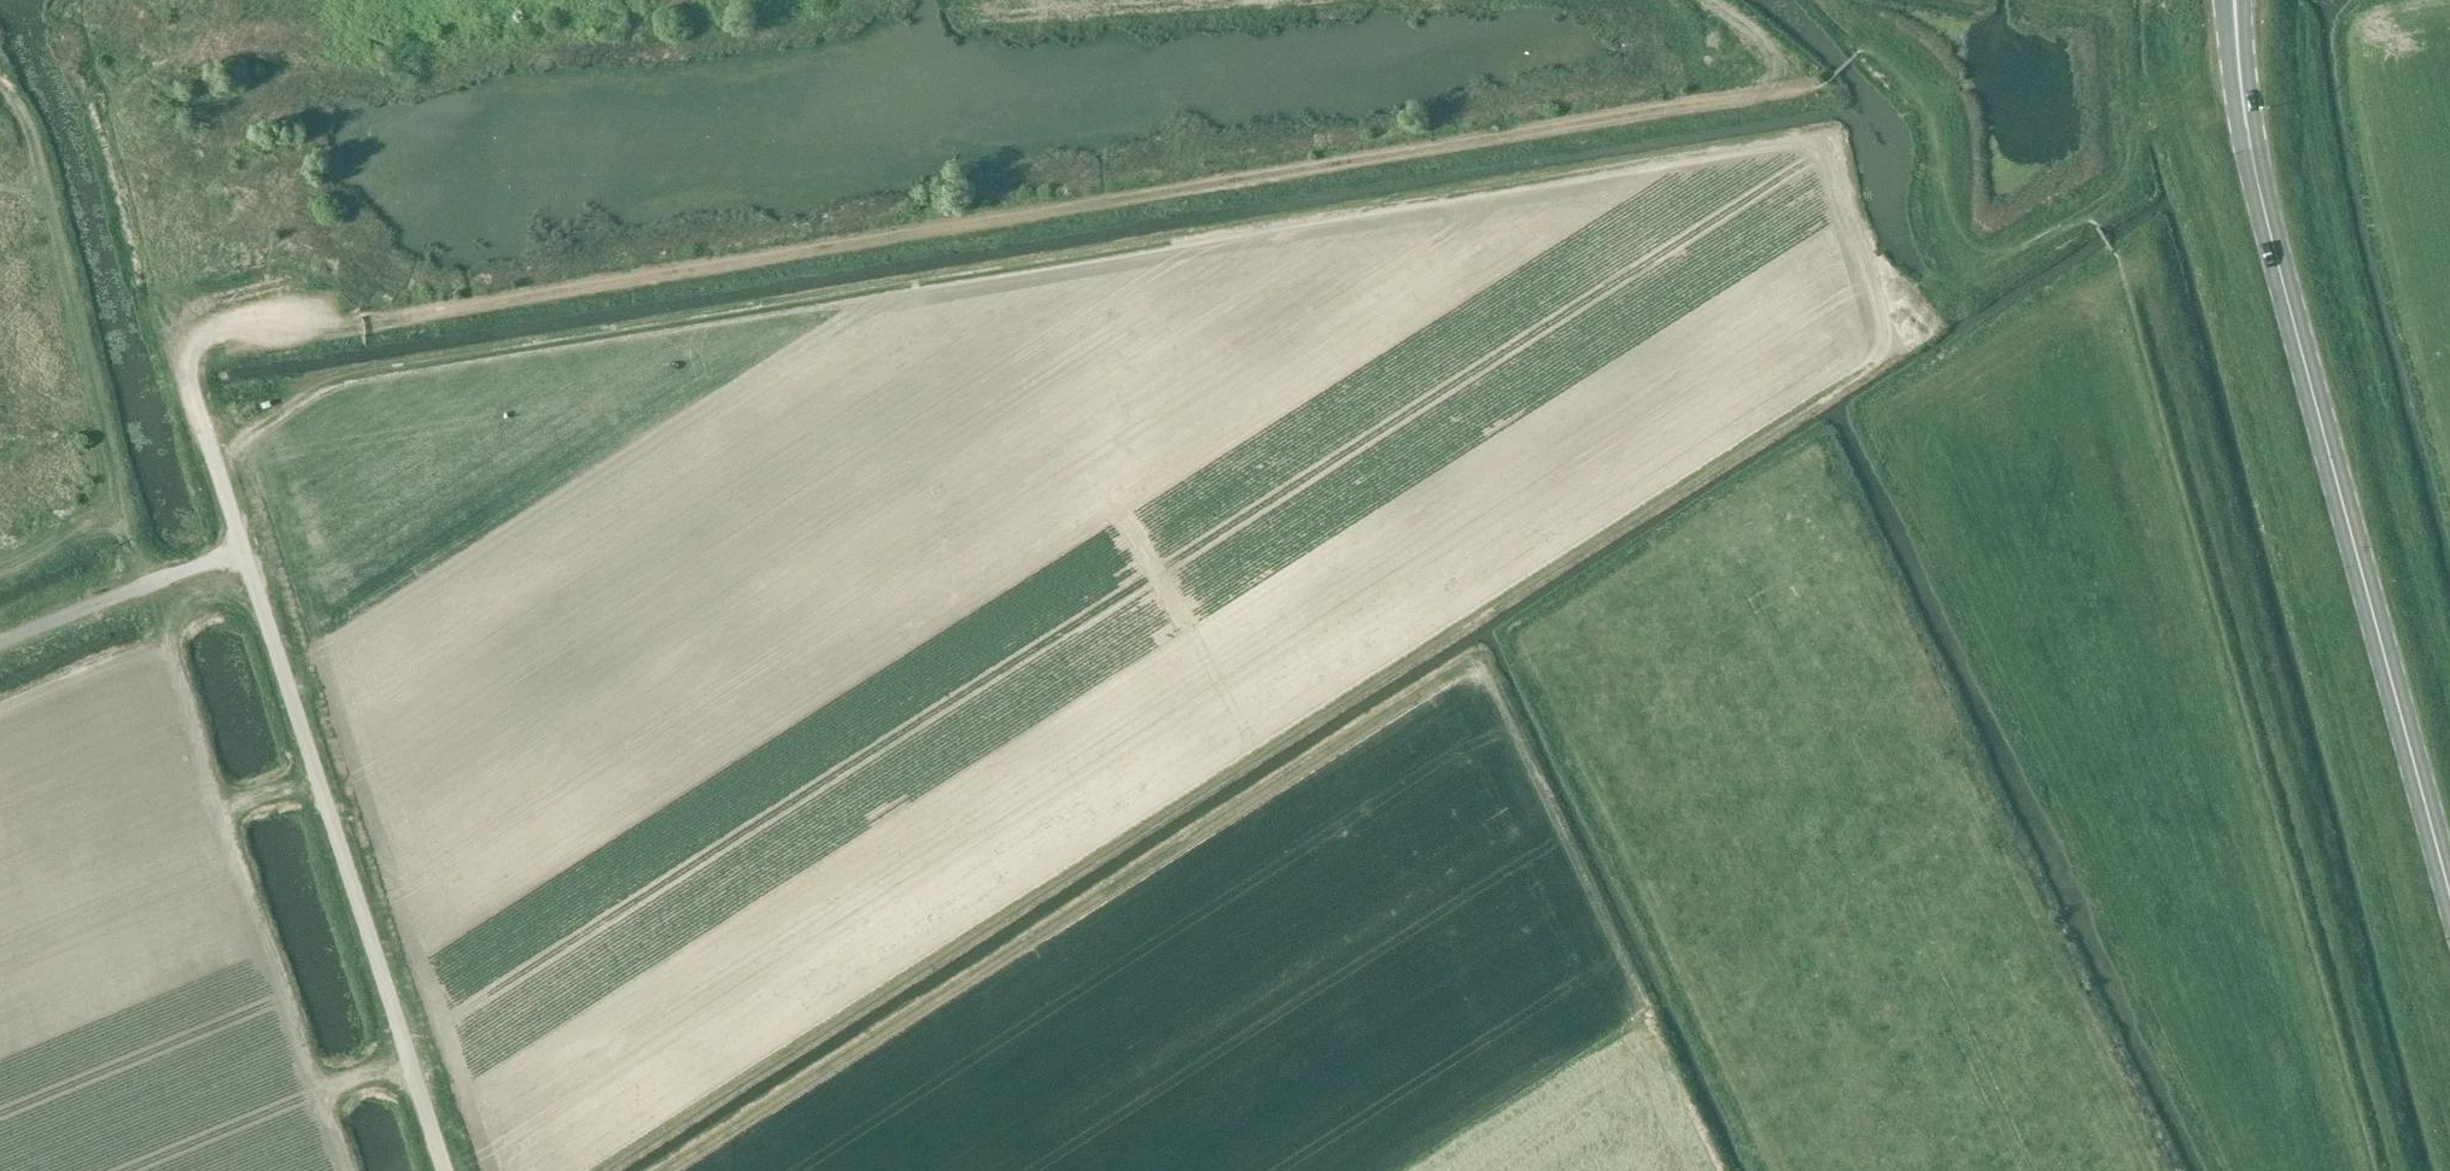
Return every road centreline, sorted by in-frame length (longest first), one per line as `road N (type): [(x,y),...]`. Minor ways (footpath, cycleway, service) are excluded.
road 1 (track): [(325,313),(348,326),(1811,88)]
road 2 (primary): [(2449,893),(2266,212),(2239,66),(2237,0)]
road 3 (unclassified): [(446,1170),(180,342)]
road 4 (track): [(0,90),(28,129),(109,465),(112,530),(80,535),(0,568)]

